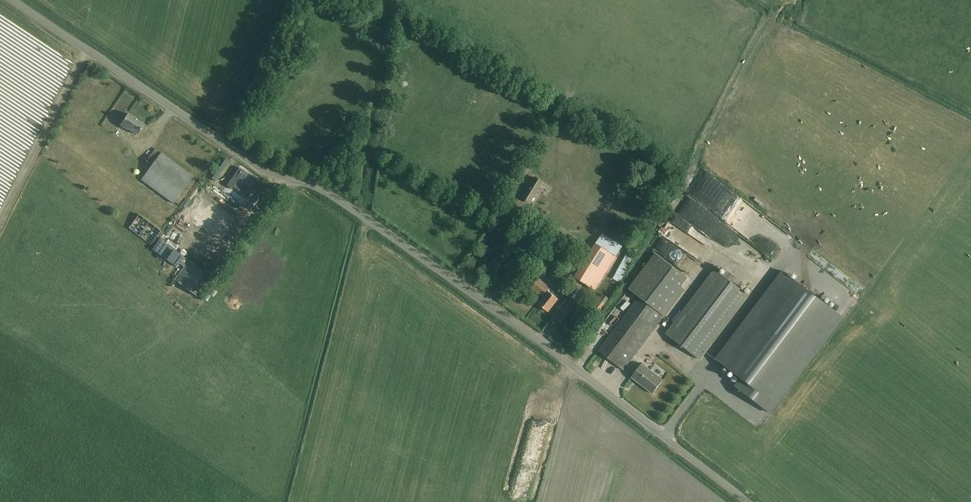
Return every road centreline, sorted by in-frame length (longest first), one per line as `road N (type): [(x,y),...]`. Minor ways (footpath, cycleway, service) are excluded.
road 1 (unclassified): [(746,501),(348,207),(260,169),(10,0)]

